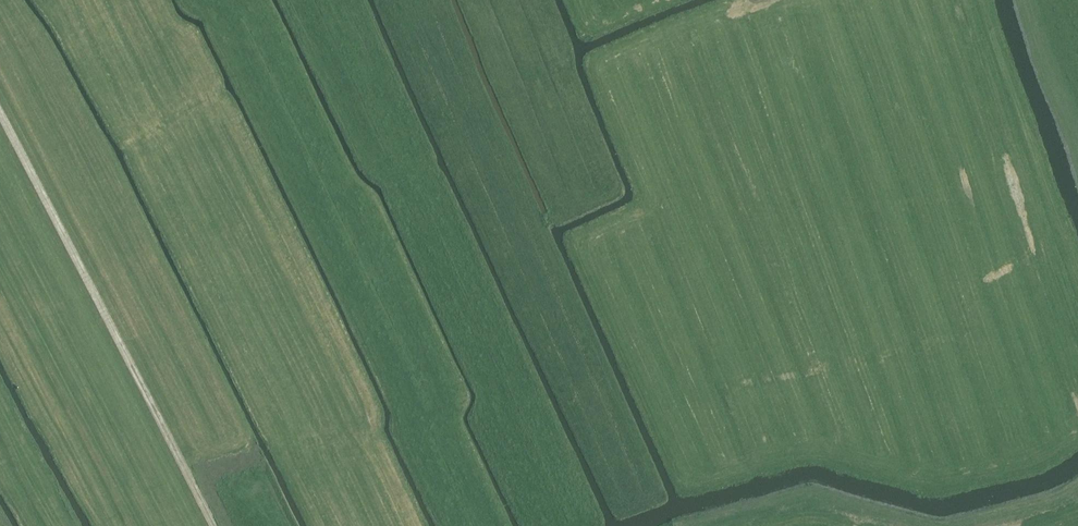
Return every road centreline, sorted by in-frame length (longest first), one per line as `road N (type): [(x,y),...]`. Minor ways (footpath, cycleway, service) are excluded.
road 1 (track): [(0,111),(214,525)]

